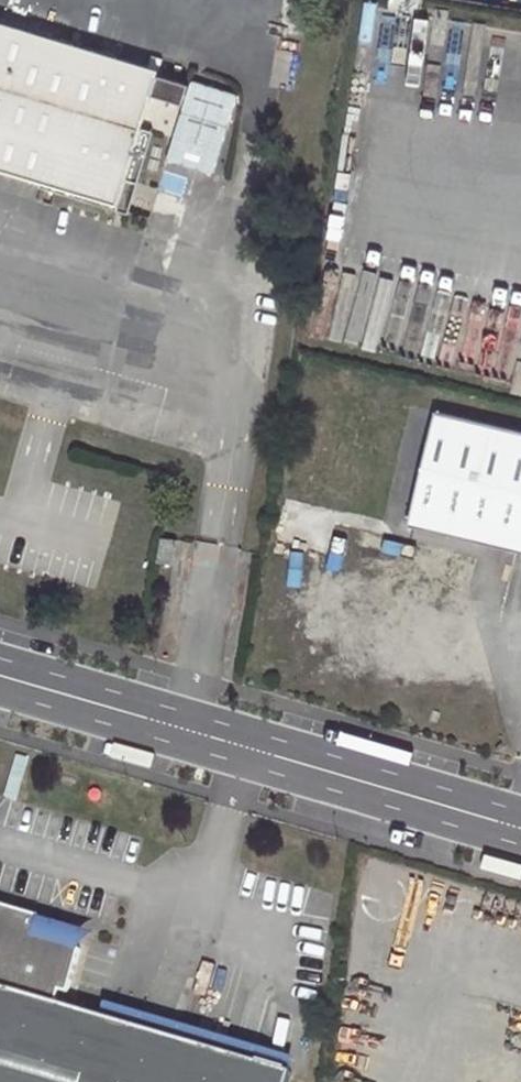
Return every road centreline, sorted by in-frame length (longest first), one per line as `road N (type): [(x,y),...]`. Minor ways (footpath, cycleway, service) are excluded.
road 1 (tertiary): [(520,834),(0,679)]

